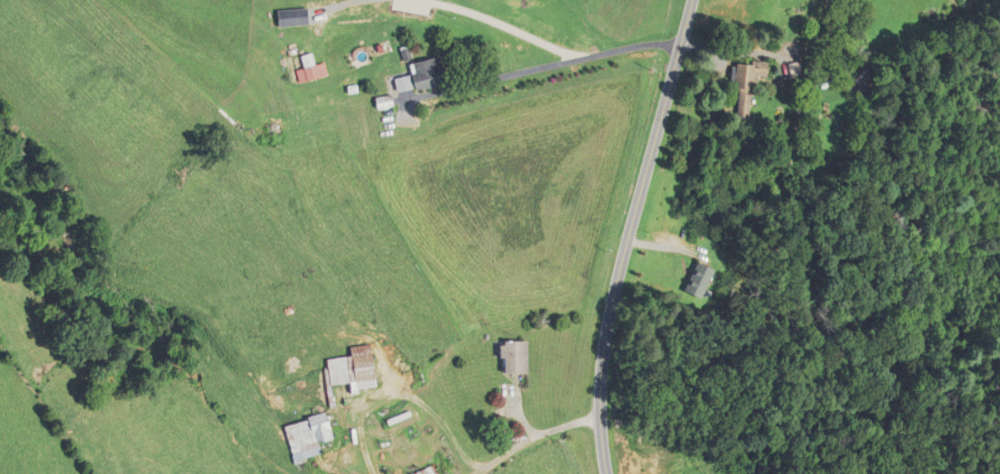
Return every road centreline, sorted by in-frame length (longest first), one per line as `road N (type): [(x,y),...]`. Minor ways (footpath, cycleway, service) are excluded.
road 1 (tertiary): [(608,473),(602,393),(609,327),(694,0)]

